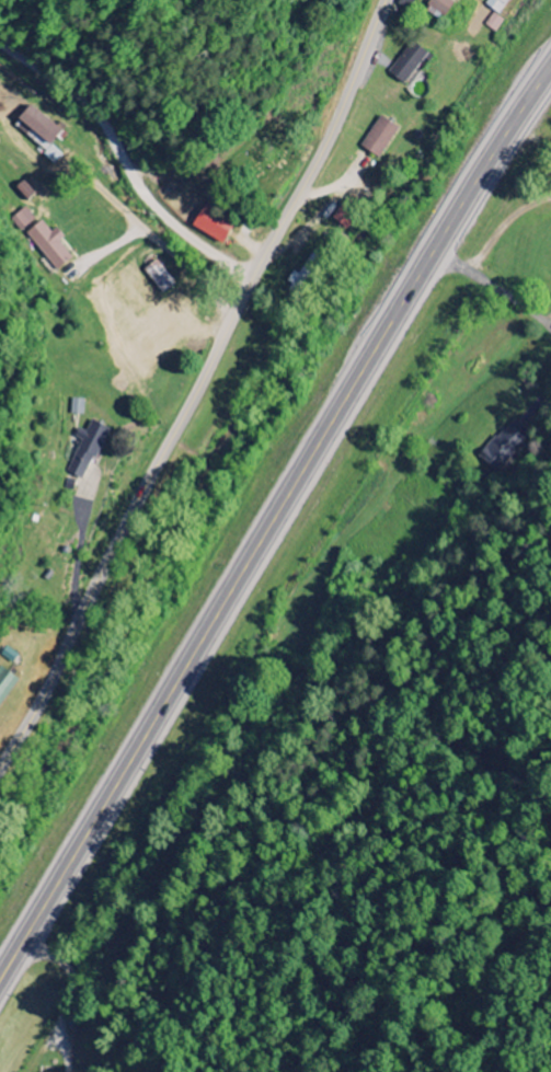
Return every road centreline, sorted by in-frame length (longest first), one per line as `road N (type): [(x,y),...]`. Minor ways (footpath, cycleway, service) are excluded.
road 1 (trunk): [(550,68),(0,981)]
road 2 (tertiary): [(0,768),(324,146),(385,0)]
road 3 (residential): [(252,280),(154,207),(81,101),(0,43)]

